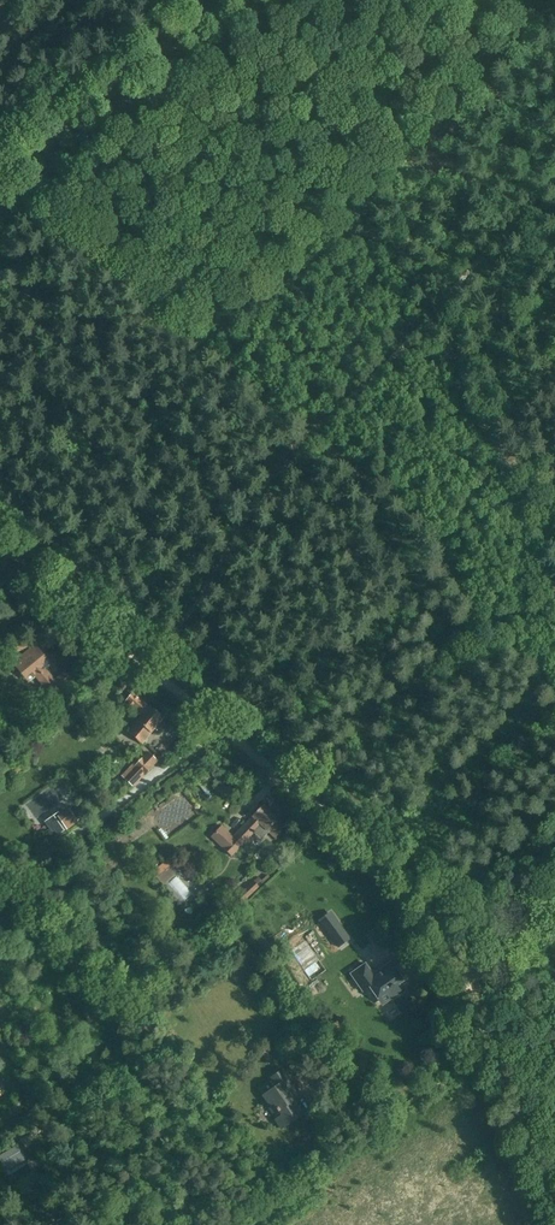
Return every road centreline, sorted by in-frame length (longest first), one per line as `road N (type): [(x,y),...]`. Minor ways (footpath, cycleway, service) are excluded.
road 1 (track): [(147,669),(396,871),(430,908),(552,1201)]
road 2 (track): [(554,698),(437,569),(385,495),(303,429)]
road 3 (track): [(303,429),(554,175)]
road 4 (secondary): [(0,176),(227,0)]
road 5 (track): [(147,669),(303,429)]
road 6 (track): [(0,884),(227,734)]
road 7 (track): [(0,548),(147,669)]
road 8 (track): [(463,981),(554,899)]

